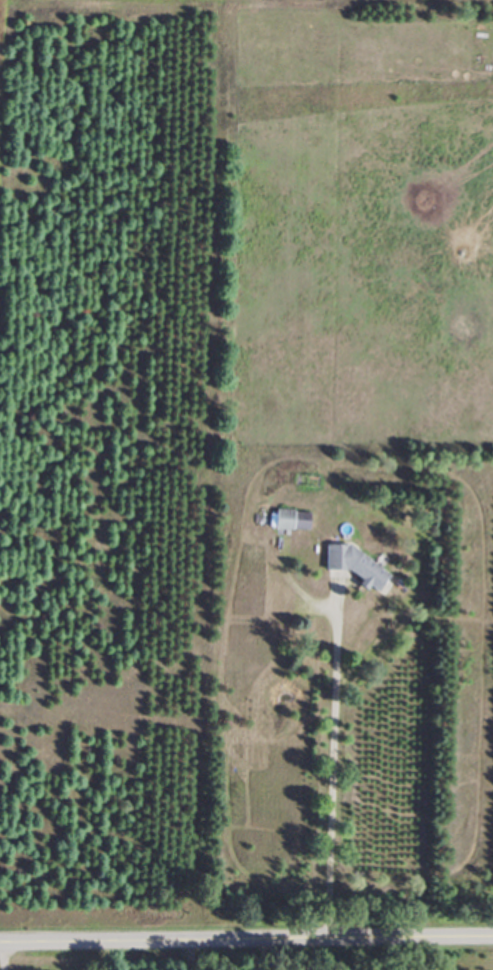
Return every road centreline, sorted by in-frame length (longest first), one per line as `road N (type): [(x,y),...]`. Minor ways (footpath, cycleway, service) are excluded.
road 1 (secondary): [(0,953),(492,947)]

